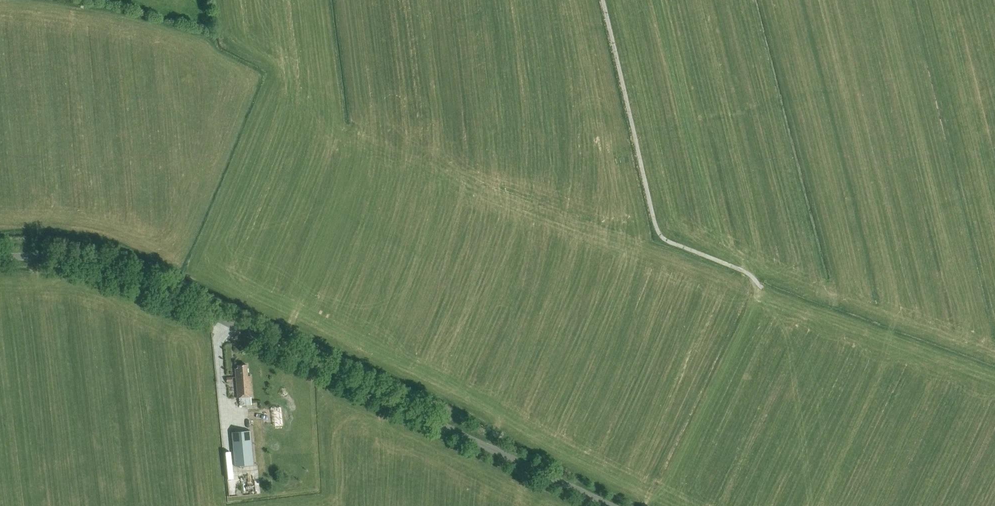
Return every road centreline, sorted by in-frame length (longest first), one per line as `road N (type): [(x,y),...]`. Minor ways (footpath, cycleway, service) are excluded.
road 1 (unclassified): [(612,505),(111,270),(62,258),(0,257)]

